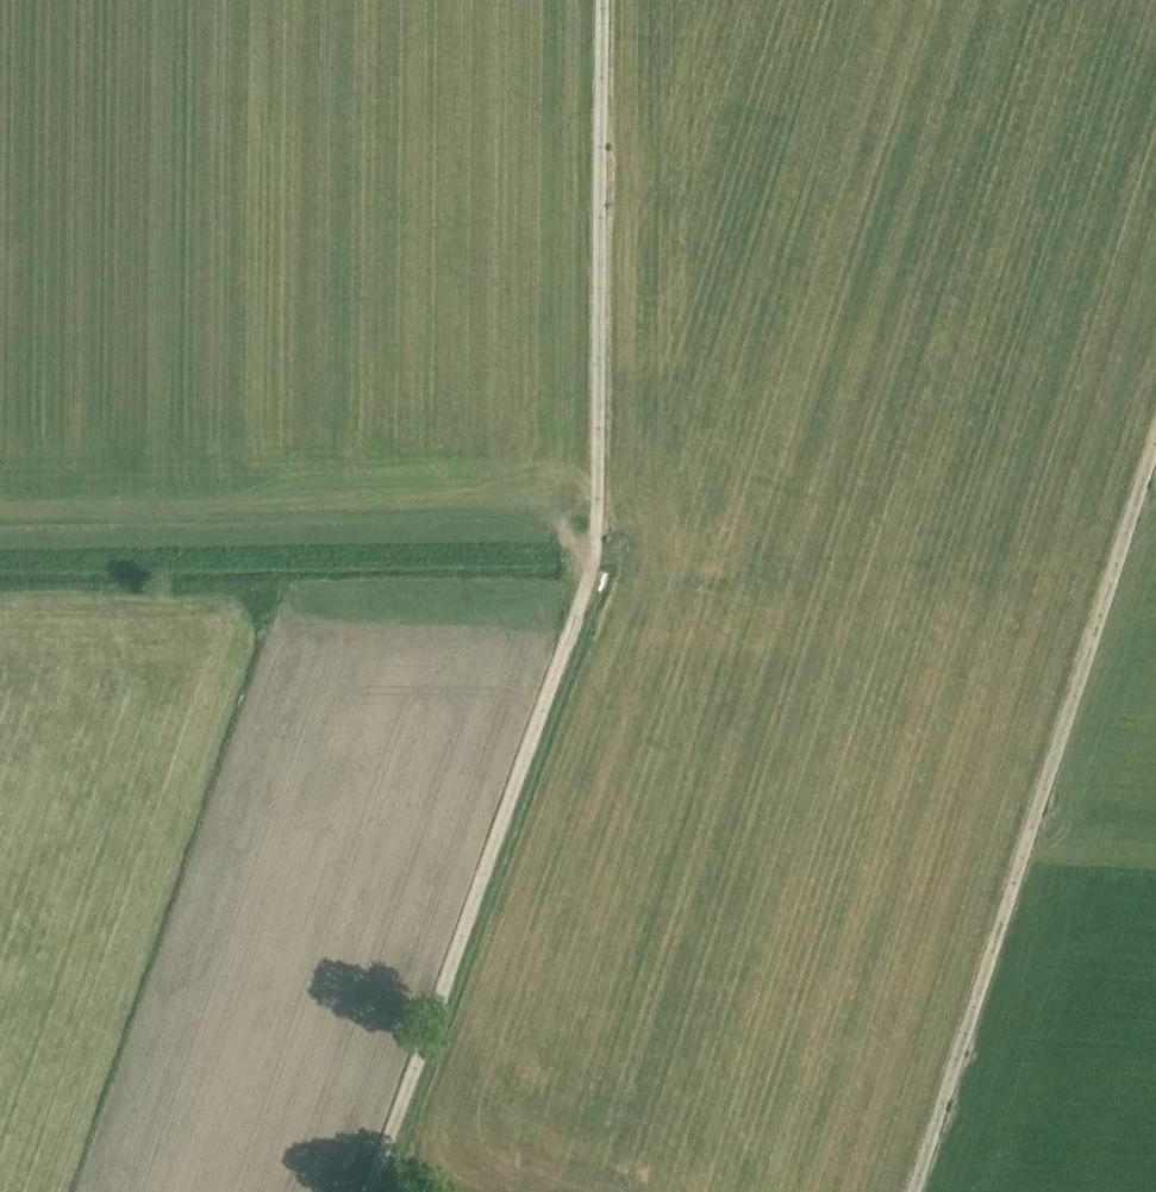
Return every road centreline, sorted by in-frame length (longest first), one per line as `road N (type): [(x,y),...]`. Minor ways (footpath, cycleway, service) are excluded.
road 1 (track): [(369,1191),(593,569),(600,0)]

